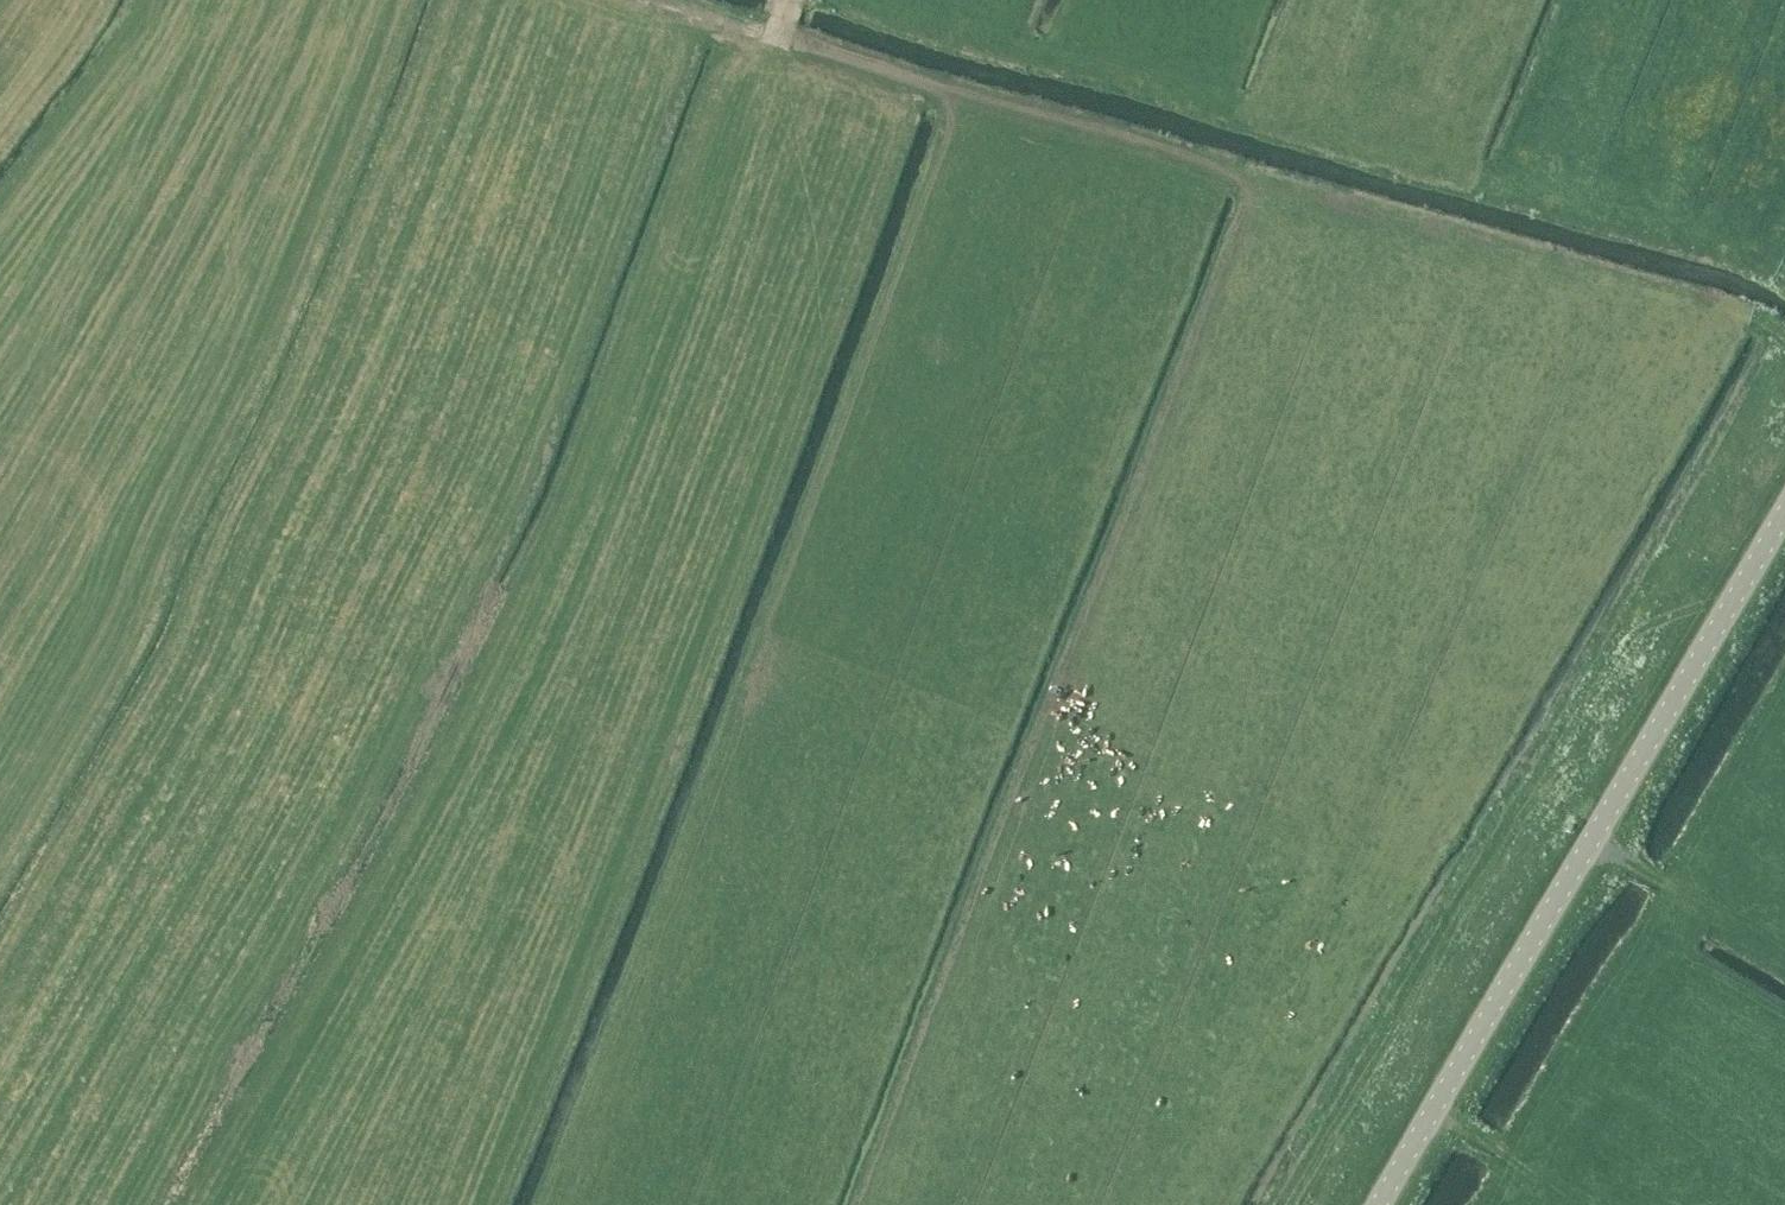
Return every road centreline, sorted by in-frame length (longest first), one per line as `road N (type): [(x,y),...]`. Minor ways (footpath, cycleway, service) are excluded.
road 1 (tertiary): [(1378,1204),(1784,512)]

